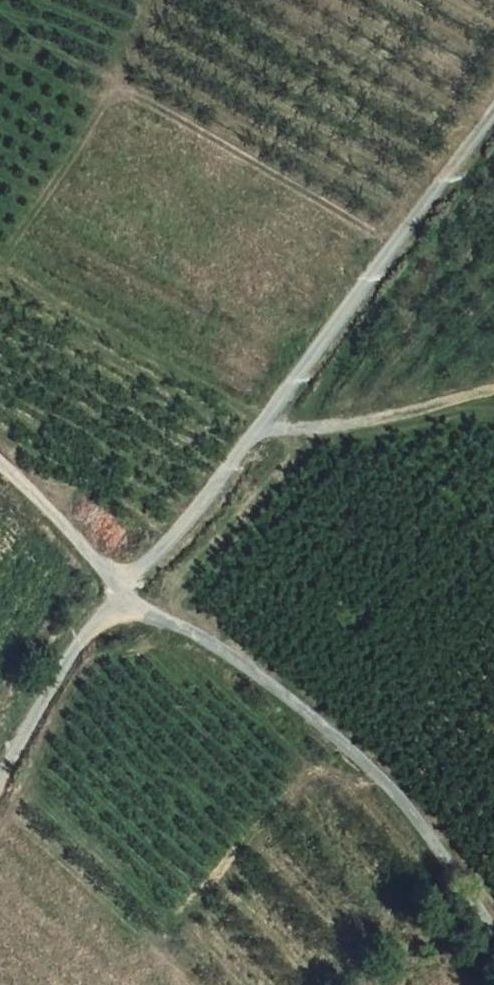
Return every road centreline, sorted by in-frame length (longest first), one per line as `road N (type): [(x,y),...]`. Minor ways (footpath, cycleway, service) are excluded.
road 1 (unclassified): [(121,588),(188,521),(493,105)]
road 2 (unclassified): [(121,588),(238,660),(346,747),(421,824),(493,922)]
road 3 (track): [(258,429),(340,427),(493,391)]
road 4 (track): [(0,781),(77,641),(121,588)]
road 5 (unclassified): [(0,464),(121,588)]

